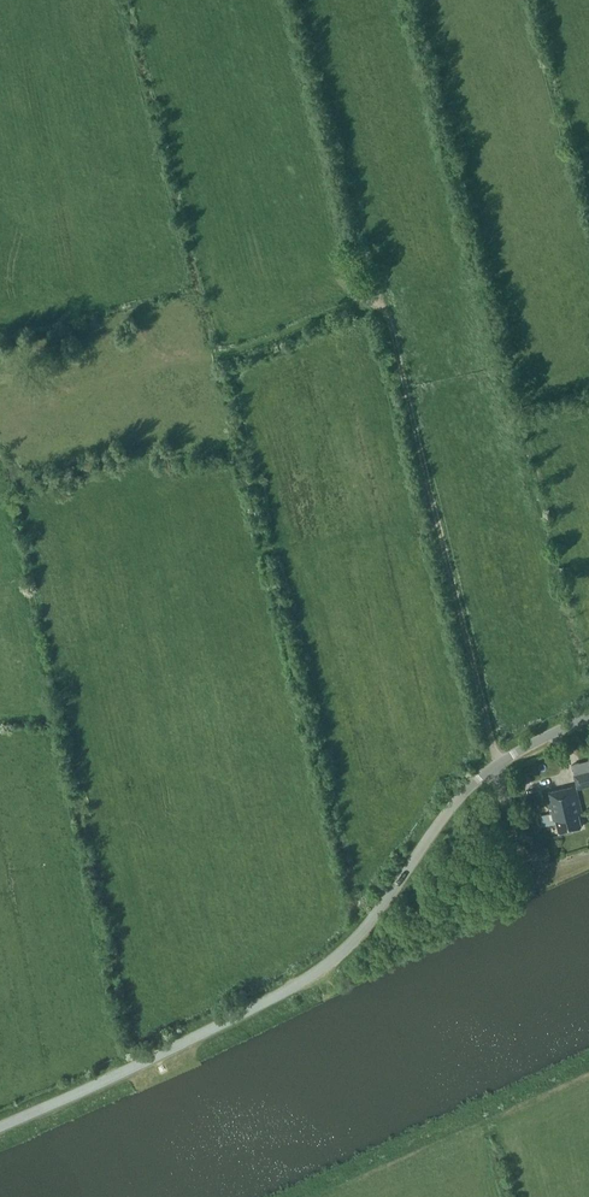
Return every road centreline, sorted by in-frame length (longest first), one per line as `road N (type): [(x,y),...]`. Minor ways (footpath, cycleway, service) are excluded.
road 1 (unclassified): [(0,1129),(267,1005),(317,972),(382,907),(475,781),(588,716)]
road 2 (track): [(499,763),(523,852),(550,863),(588,855)]

